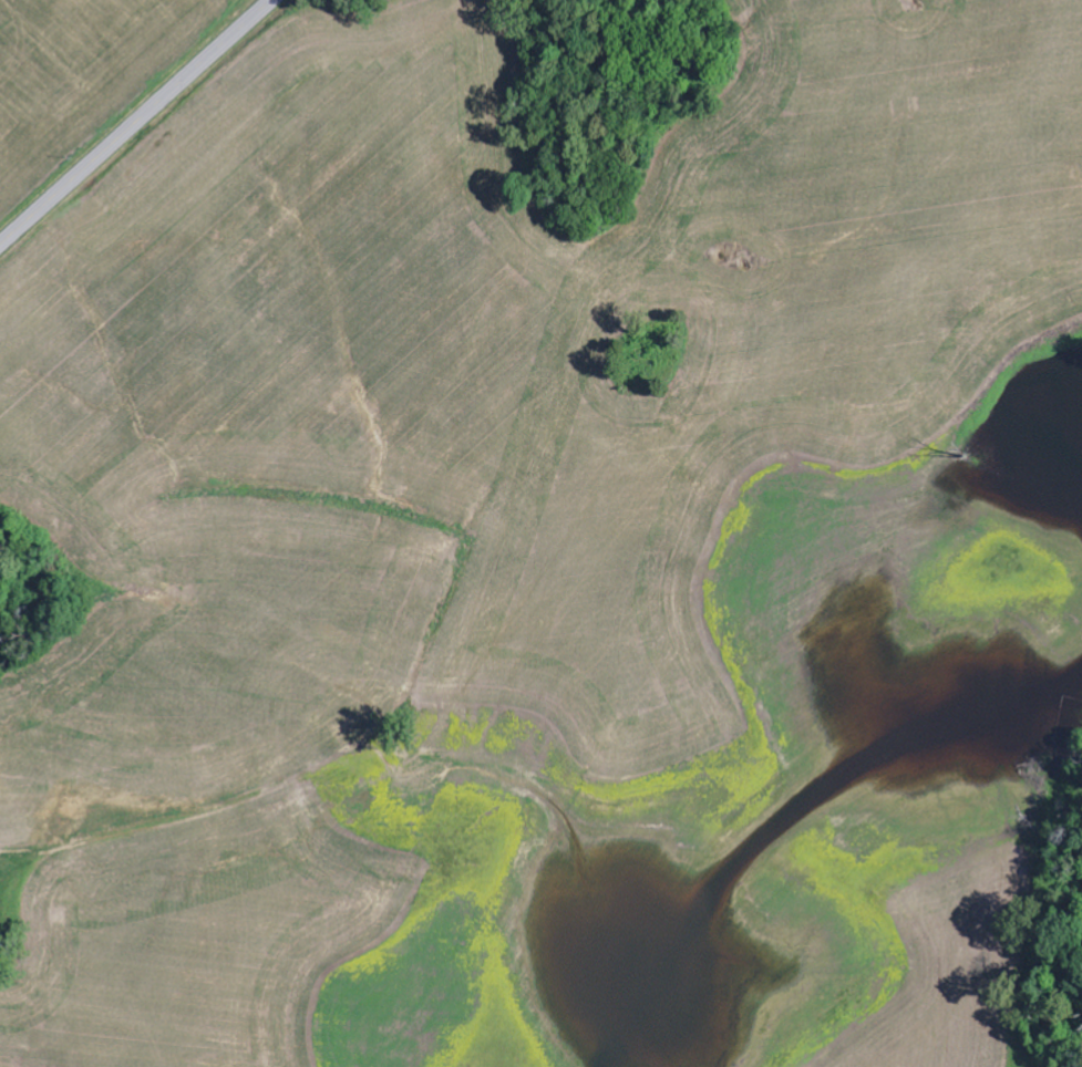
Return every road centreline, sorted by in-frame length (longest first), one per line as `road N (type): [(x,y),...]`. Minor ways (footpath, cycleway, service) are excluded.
road 1 (secondary): [(0,245),(269,0)]

